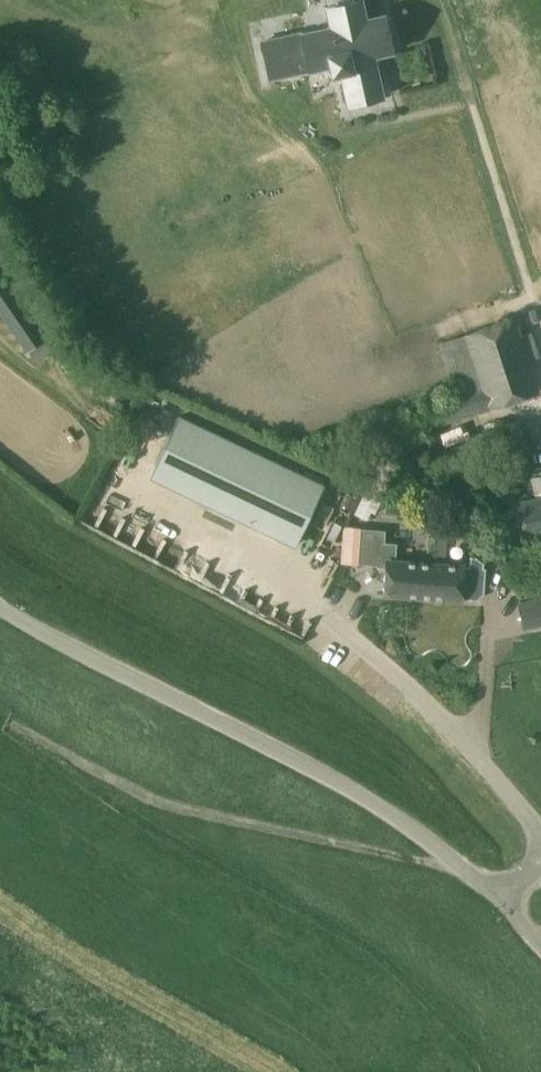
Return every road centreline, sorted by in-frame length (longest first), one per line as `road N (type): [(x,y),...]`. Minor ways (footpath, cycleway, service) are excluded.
road 1 (unclassified): [(496,896),(388,807),(0,602)]
road 2 (unclassified): [(540,834),(447,723),(347,633)]

